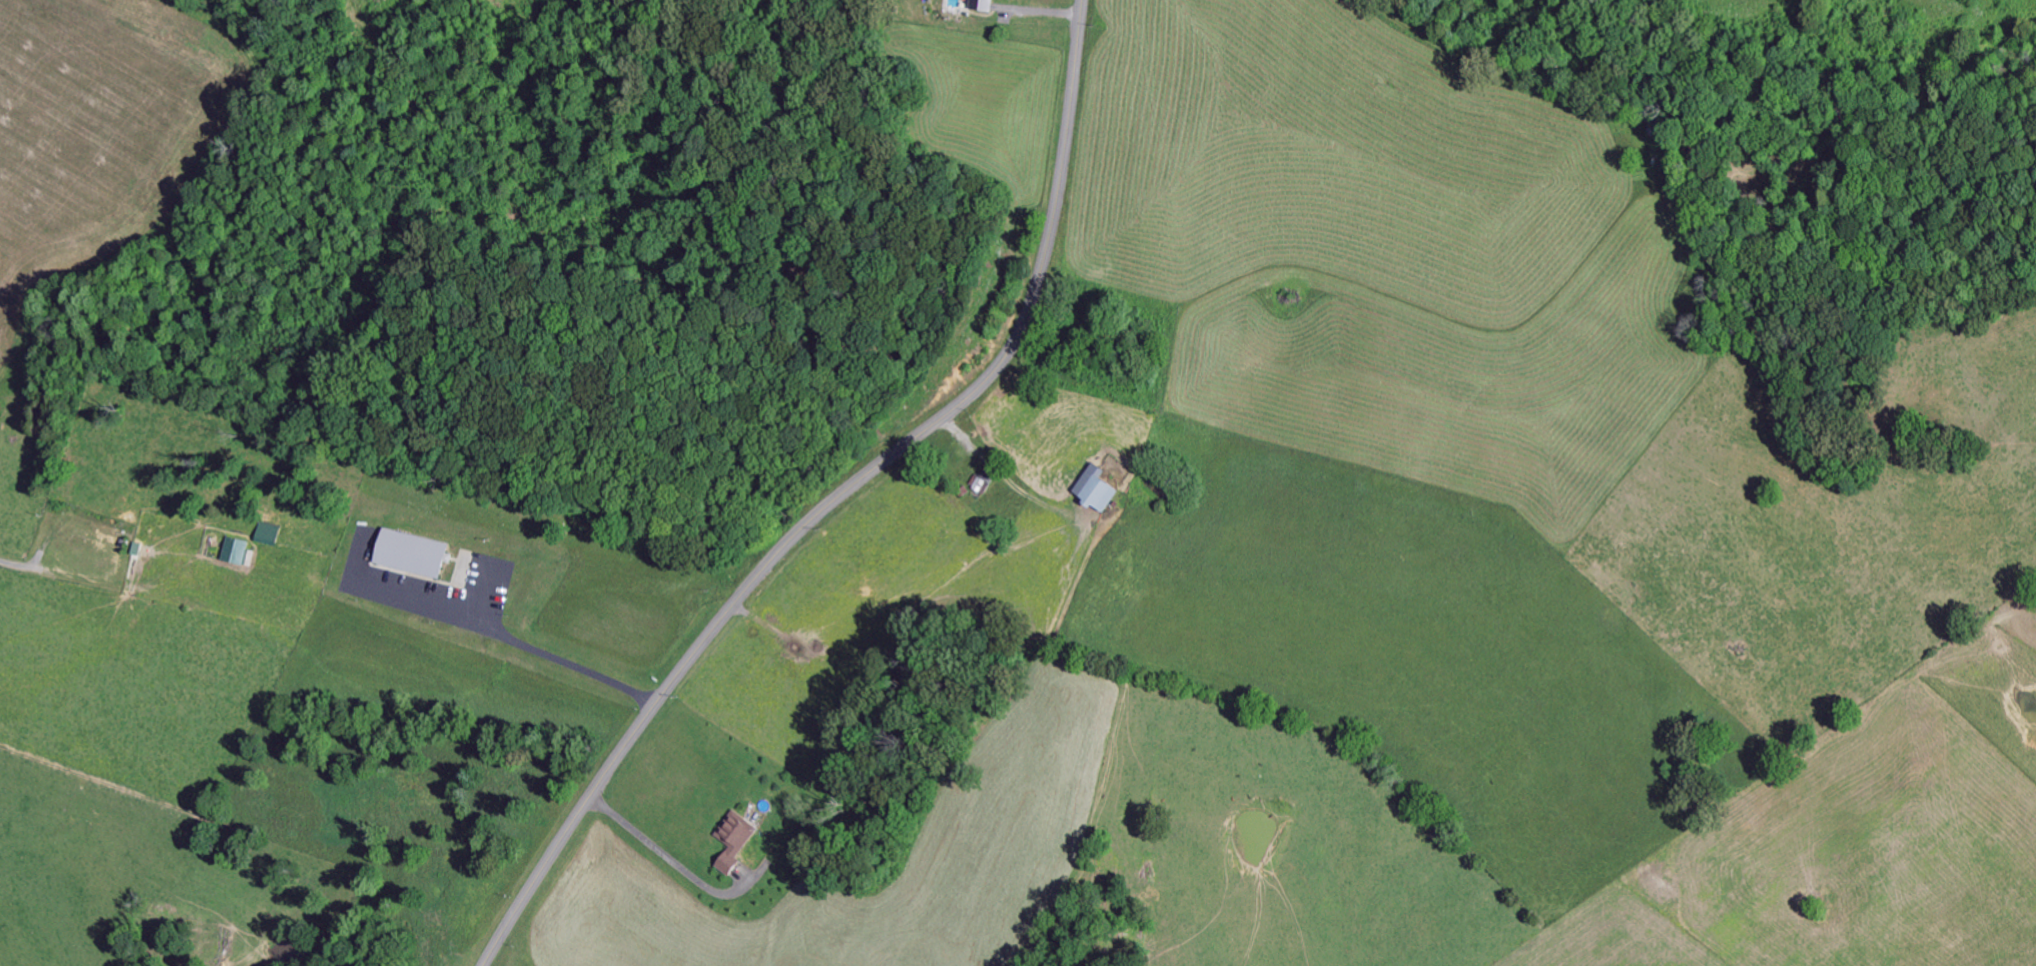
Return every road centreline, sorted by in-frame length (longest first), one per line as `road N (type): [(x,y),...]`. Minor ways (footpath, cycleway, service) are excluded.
road 1 (tertiary): [(484,965),(579,814),(748,590),(810,522),(973,394),(1016,340),(1049,240),(1082,0)]

